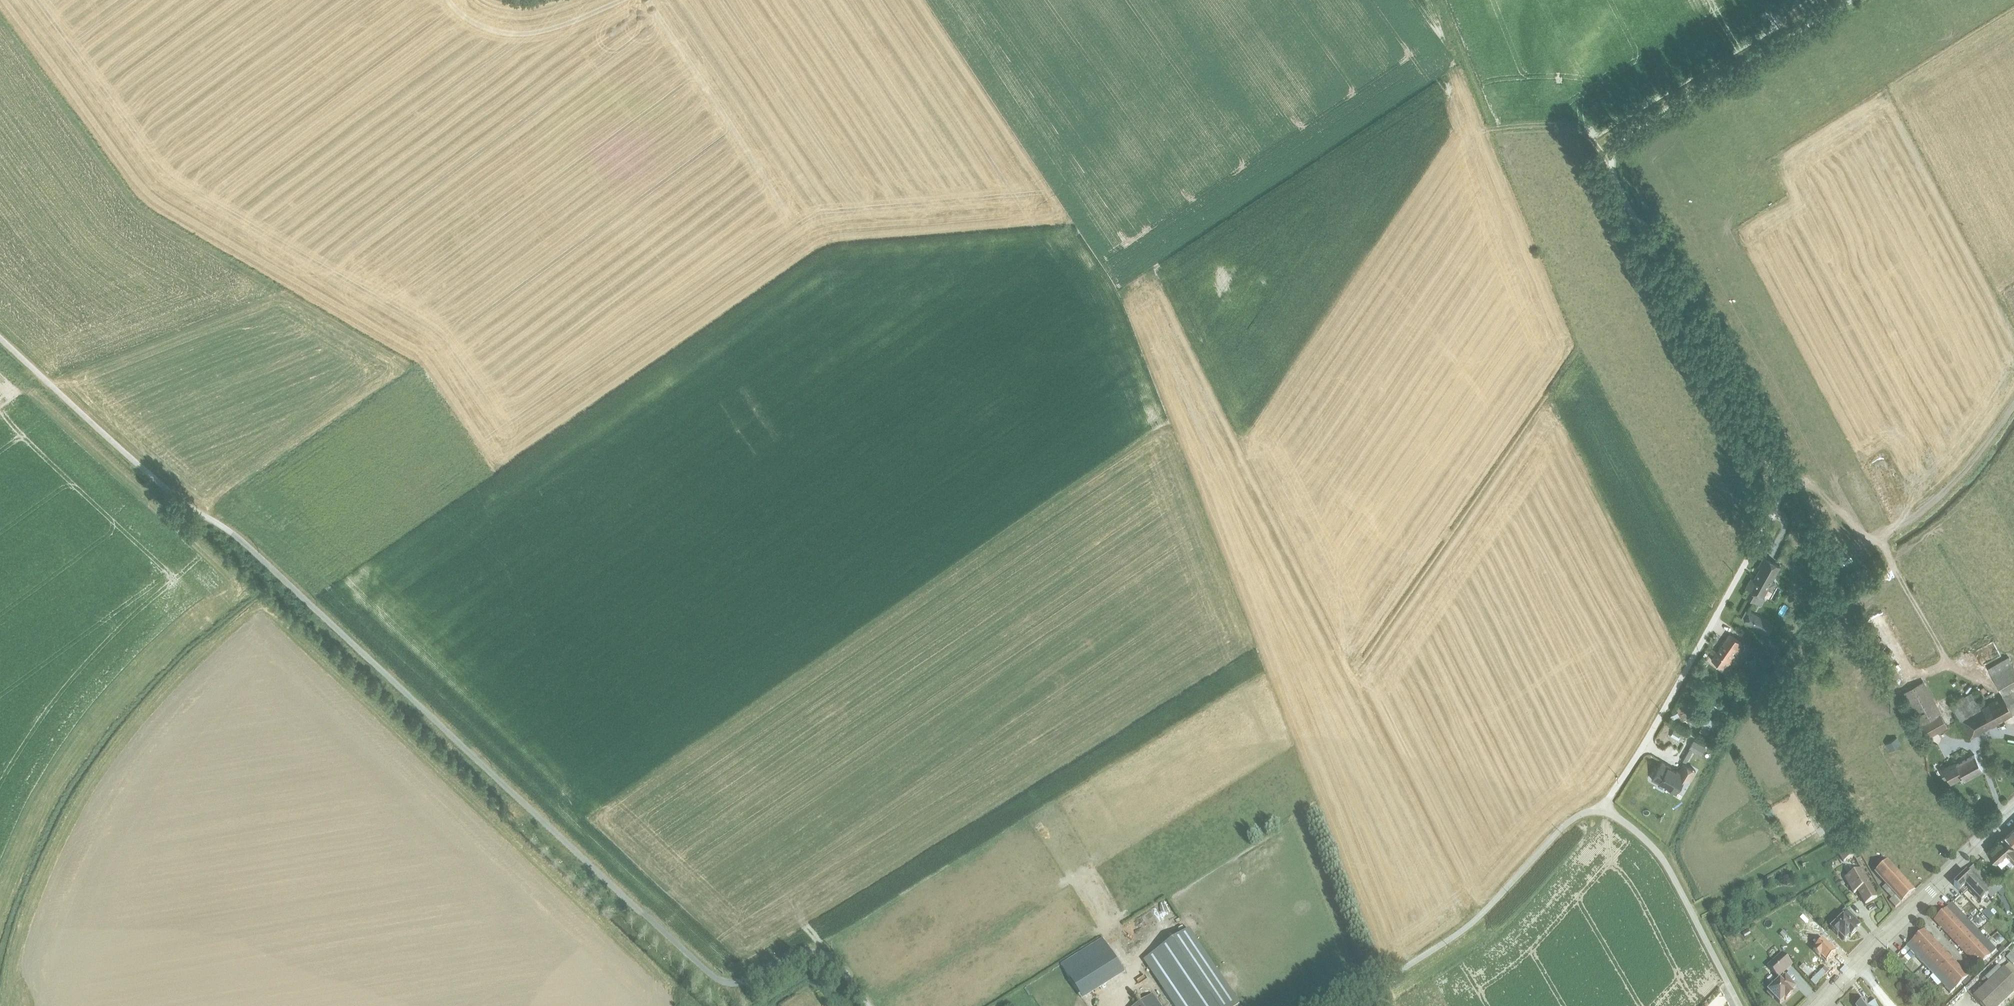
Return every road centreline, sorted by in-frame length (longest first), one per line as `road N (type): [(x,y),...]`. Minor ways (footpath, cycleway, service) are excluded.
road 1 (unclassified): [(868,1005),(838,965),(819,955),(795,956),(733,985),(710,976),(254,550),(165,488),(0,338)]
road 2 (residential): [(1852,0),(1640,129),(1615,153),(1621,193),(1770,465),(1780,498),(1604,808)]
road 3 (unclassified): [(1604,808),(1573,820),(1470,928),(1350,1005)]
road 4 (residential): [(1604,808),(1668,864),(1740,1005)]
road 5 (tertiary): [(1822,1005),(1917,908)]
road 6 (tertiary): [(1917,908),(2013,815)]

